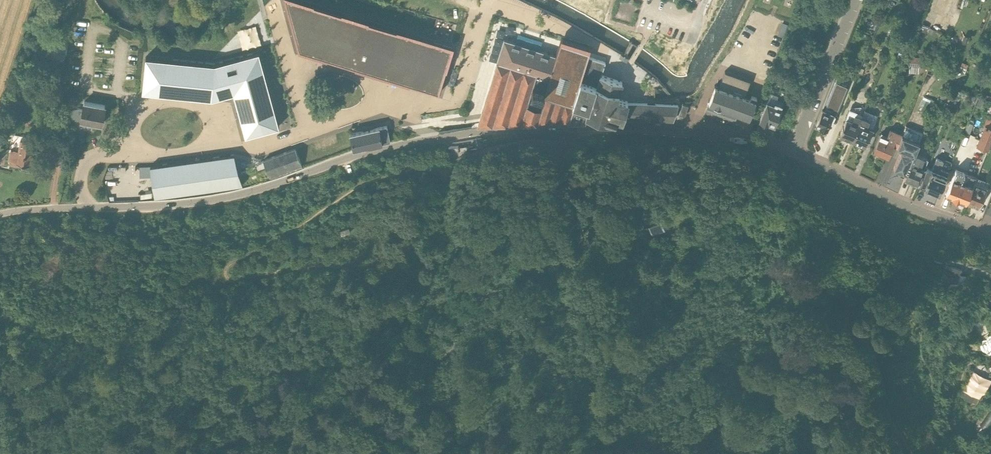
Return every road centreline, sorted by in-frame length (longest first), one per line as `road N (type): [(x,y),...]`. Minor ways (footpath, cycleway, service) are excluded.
road 1 (unclassified): [(0,214),(198,203),(421,142),(598,129)]
road 2 (unclassified): [(990,234),(793,154)]
road 3 (unclassified): [(793,154),(683,130),(598,129)]
road 4 (track): [(424,169),(446,172),(484,151),(598,129)]
road 5 (unclassified): [(793,154),(855,0)]

